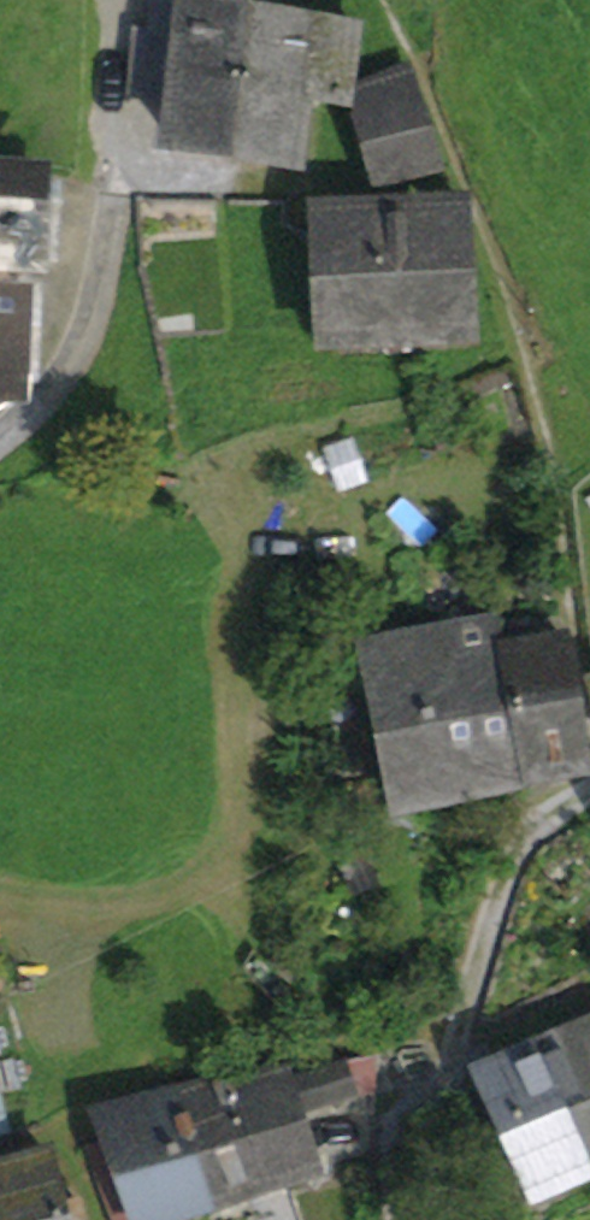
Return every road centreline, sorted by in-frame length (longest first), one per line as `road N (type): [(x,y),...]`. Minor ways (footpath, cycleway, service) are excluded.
road 1 (residential): [(396,1219),(400,1147),(499,887),(532,828),(589,794)]
road 2 (residential): [(116,37),(122,183),(85,345),(0,444)]

